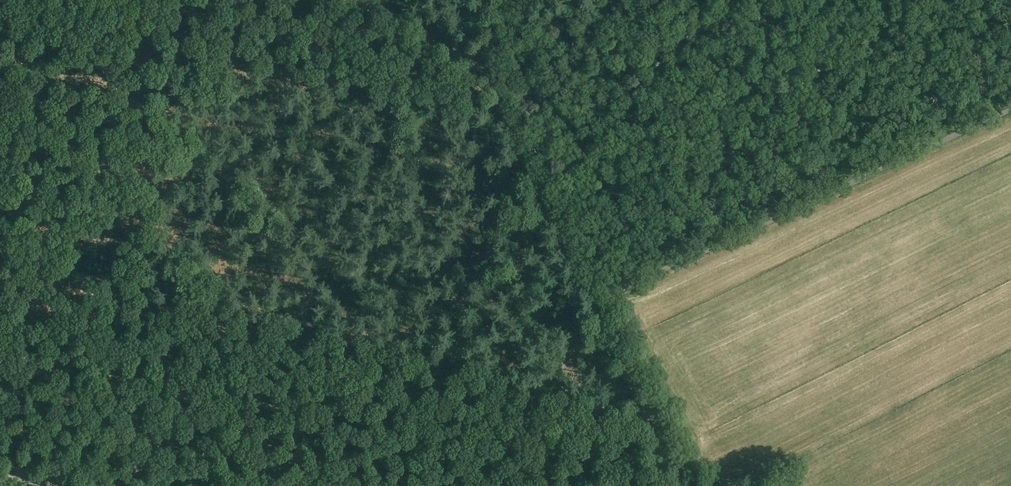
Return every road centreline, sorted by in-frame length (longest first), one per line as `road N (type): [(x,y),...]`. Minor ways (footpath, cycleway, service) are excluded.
road 1 (track): [(593,302),(485,68),(511,0)]
road 2 (track): [(680,485),(593,302)]
road 3 (track): [(484,59),(361,0)]

